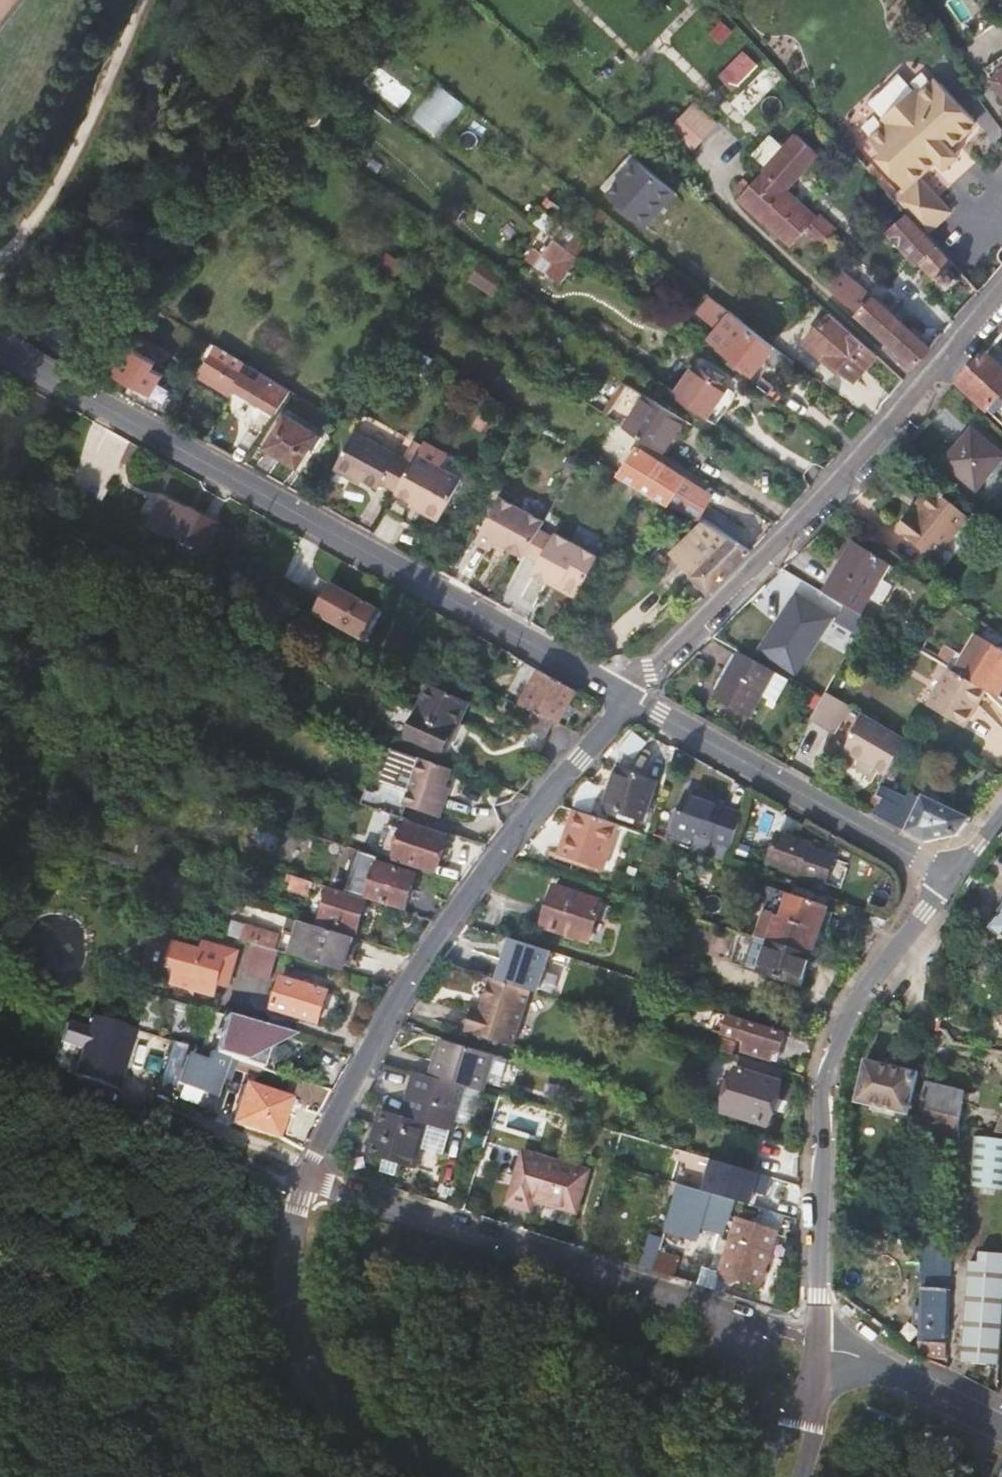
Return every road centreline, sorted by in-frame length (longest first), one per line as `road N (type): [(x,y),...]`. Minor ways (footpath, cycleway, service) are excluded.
road 1 (tertiary): [(0,354),(629,694)]
road 2 (secondary): [(629,694),(423,957),(316,1150),(308,1182)]
road 3 (secondary): [(1001,294),(818,502),(629,694)]
road 4 (secondary): [(816,1341),(824,1090),(834,1048),(855,1002),(947,875)]
road 5 (residential): [(765,1331),(308,1182)]
road 6 (tertiary): [(629,694),(947,875)]
road 7 (secondary): [(308,1182),(295,1218),(290,1290),(307,1354),(348,1413),(444,1476)]
road 8 (residential): [(1001,1428),(873,1358),(816,1341)]
road 9 (secondary): [(815,1366),(757,1476)]

